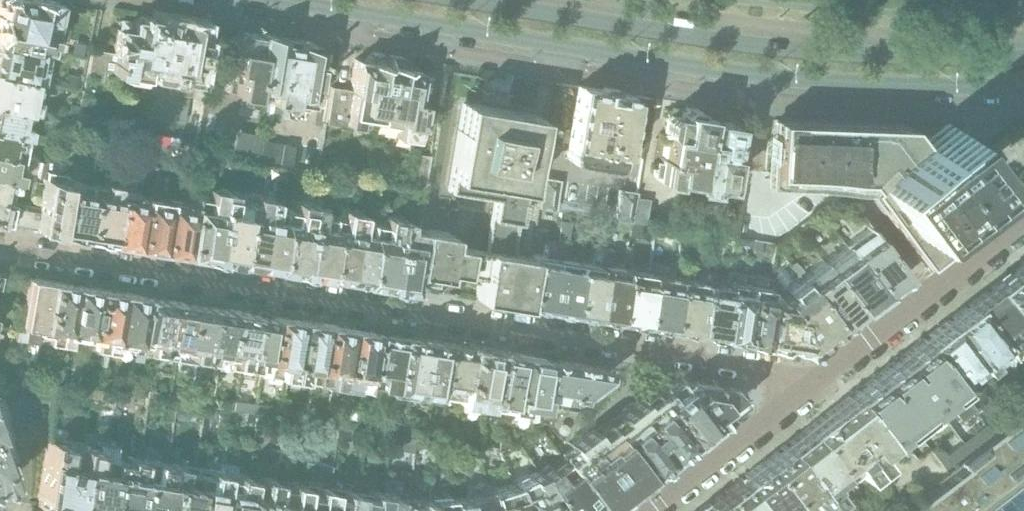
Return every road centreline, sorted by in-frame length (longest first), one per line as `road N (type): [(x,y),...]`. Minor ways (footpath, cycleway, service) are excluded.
road 1 (residential): [(0,248),(825,377)]
road 2 (secondary): [(269,0),(776,78),(1023,89)]
road 3 (secondary): [(1023,60),(763,46),(464,0)]
road 4 (residential): [(1023,221),(825,377)]
road 5 (residential): [(825,377),(647,510)]

